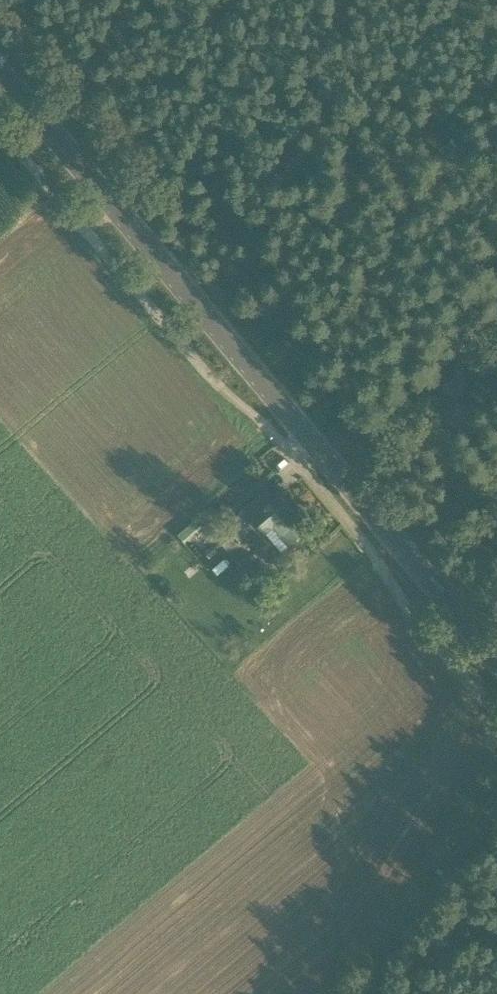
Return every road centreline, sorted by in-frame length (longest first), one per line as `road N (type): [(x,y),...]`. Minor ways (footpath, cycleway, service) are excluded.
road 1 (tertiary): [(496,659),(0,65)]
road 2 (track): [(496,792),(364,993)]

